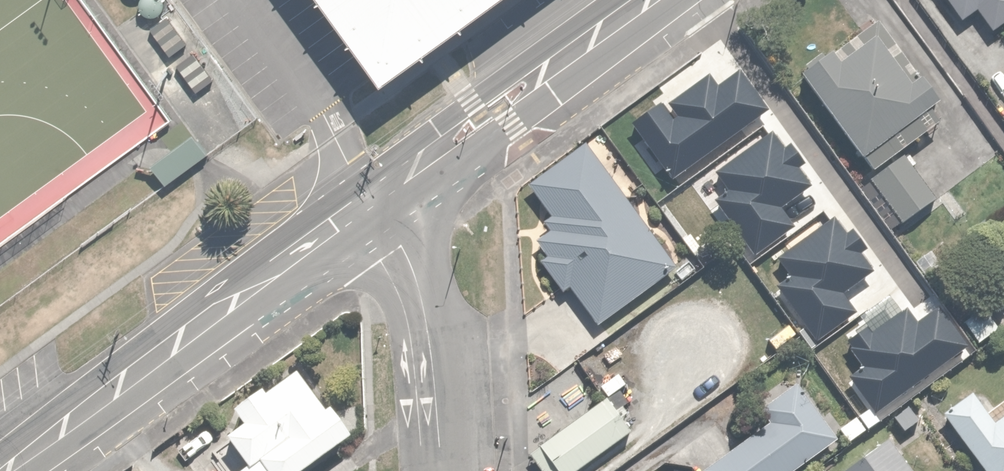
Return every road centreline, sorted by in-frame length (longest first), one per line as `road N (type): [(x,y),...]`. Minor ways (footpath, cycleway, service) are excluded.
road 1 (tertiary): [(379,205),(7,470)]
road 2 (tertiary): [(663,0),(379,205)]
road 3 (residential): [(379,205),(407,255),(429,322),(442,470)]

